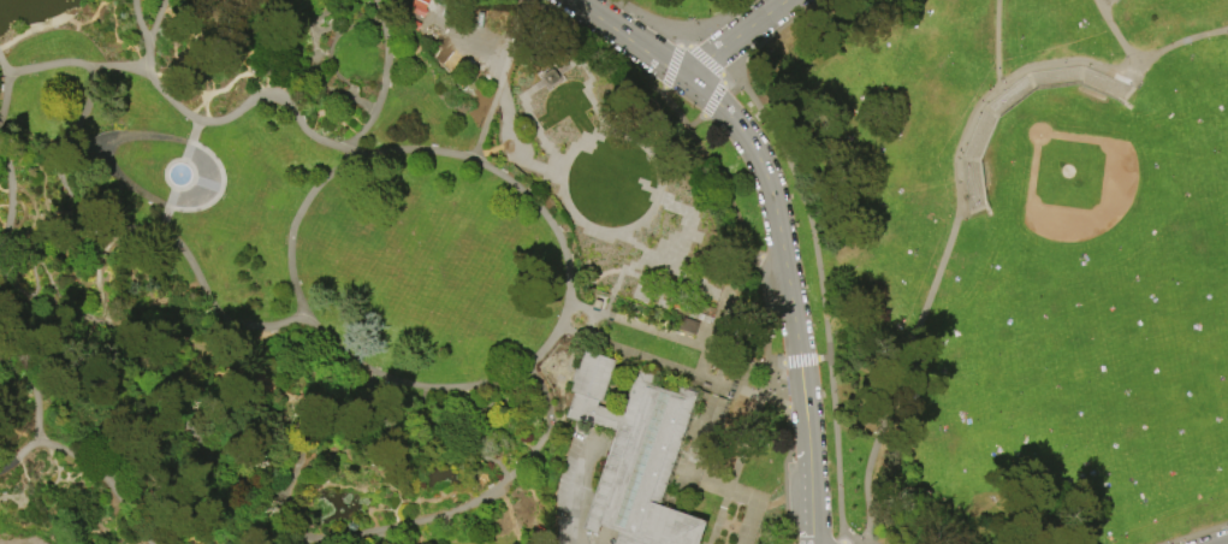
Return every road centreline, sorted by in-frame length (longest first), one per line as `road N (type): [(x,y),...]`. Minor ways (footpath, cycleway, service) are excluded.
road 1 (tertiary): [(808,453),(767,181),(731,118),(692,83)]
road 2 (tertiary): [(574,0),(692,83)]
road 3 (tertiary): [(692,83),(711,57),(788,0)]

